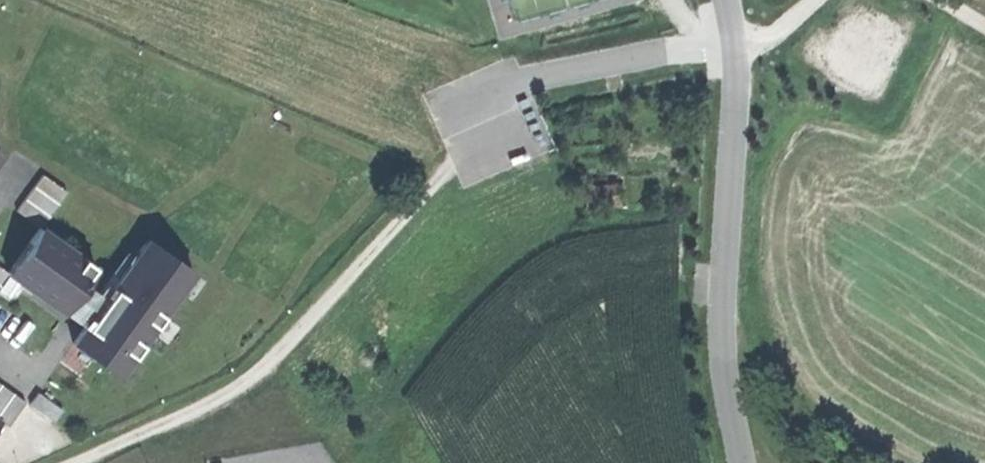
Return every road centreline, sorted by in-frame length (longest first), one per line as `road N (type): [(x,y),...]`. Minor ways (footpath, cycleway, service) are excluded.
road 1 (track): [(811,0),(767,36),(507,83),(428,191),(299,337),(202,407),(81,462)]
road 2 (residential): [(741,462),(720,330),(736,68),(725,0)]

